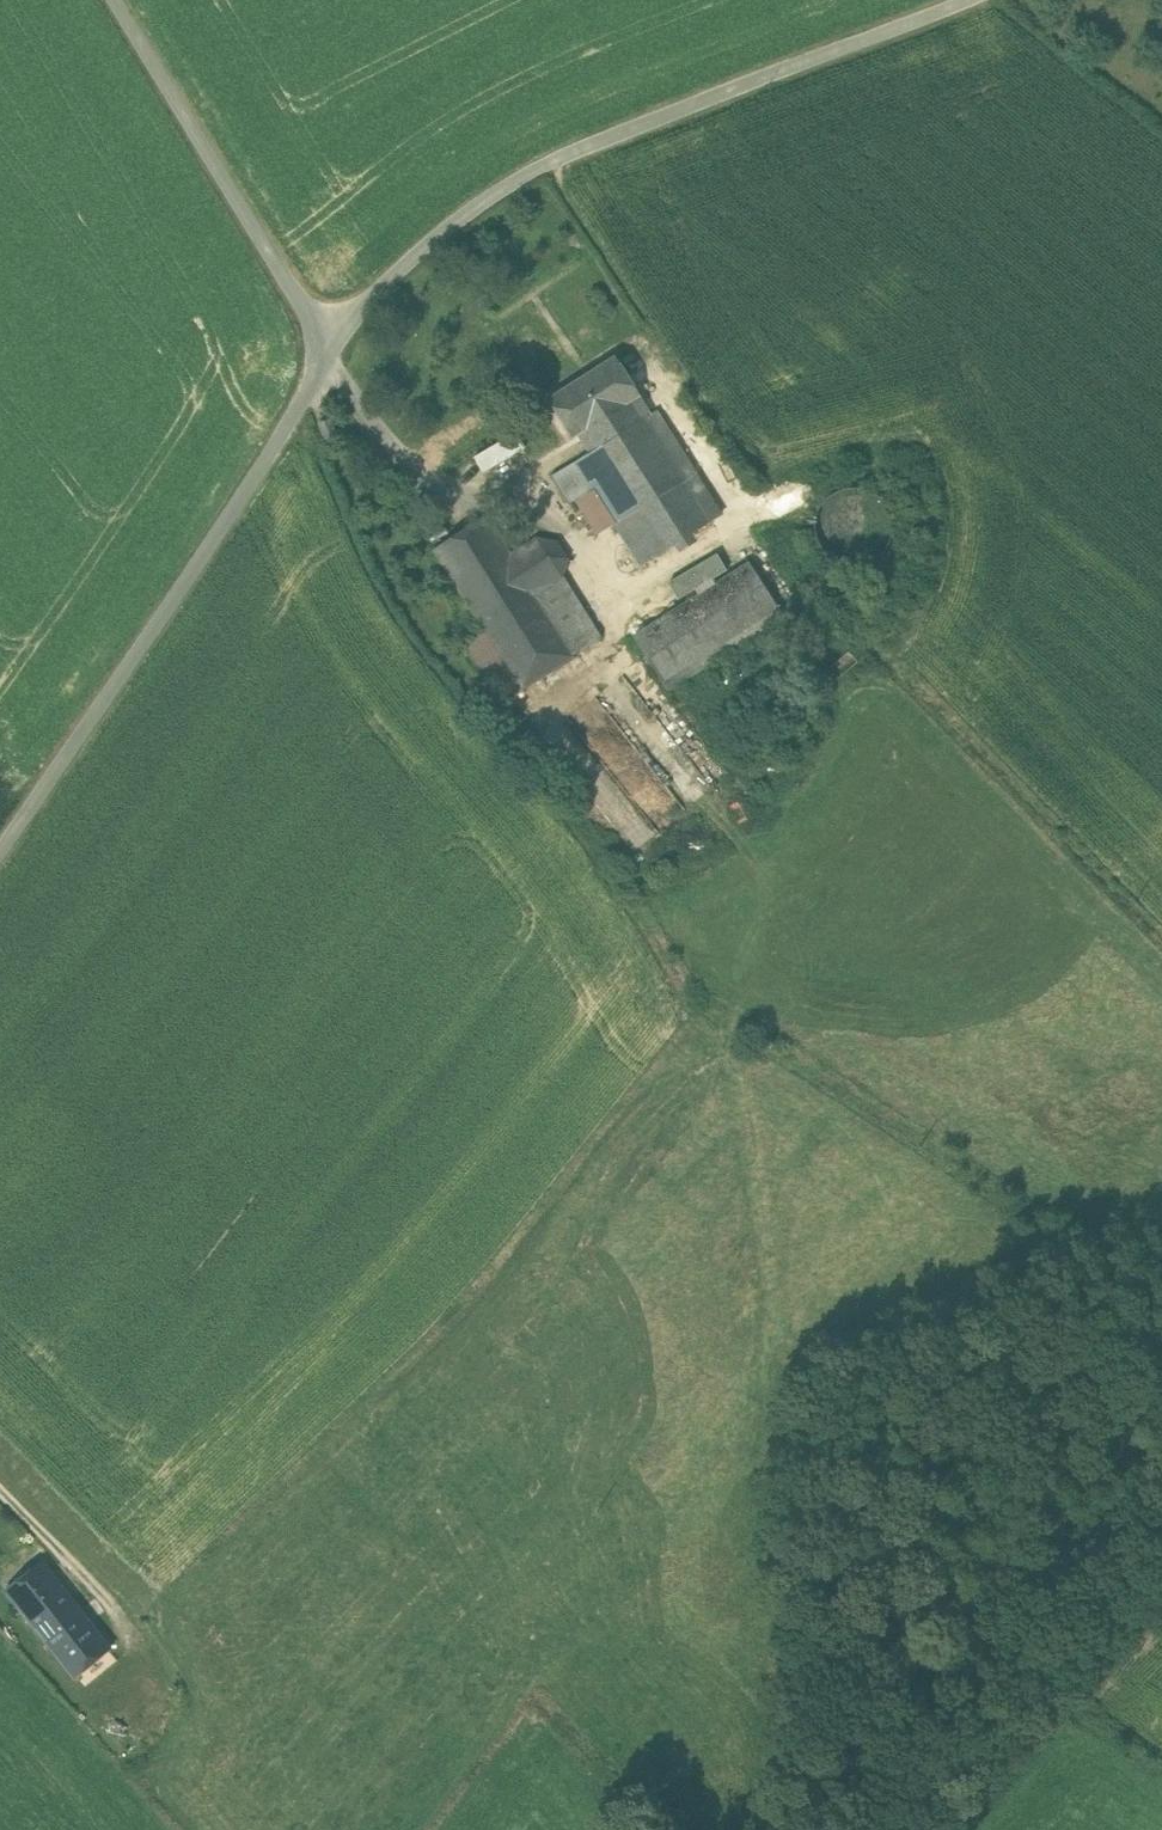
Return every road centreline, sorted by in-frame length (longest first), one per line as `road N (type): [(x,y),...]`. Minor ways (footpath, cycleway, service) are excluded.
road 1 (unclassified): [(961,0),(545,163),(462,218),(326,344)]
road 2 (unclassified): [(326,344),(294,419),(0,847)]
road 3 (unclassified): [(326,344),(114,0)]
road 4 (track): [(1161,1577),(921,1819),(886,1829)]

